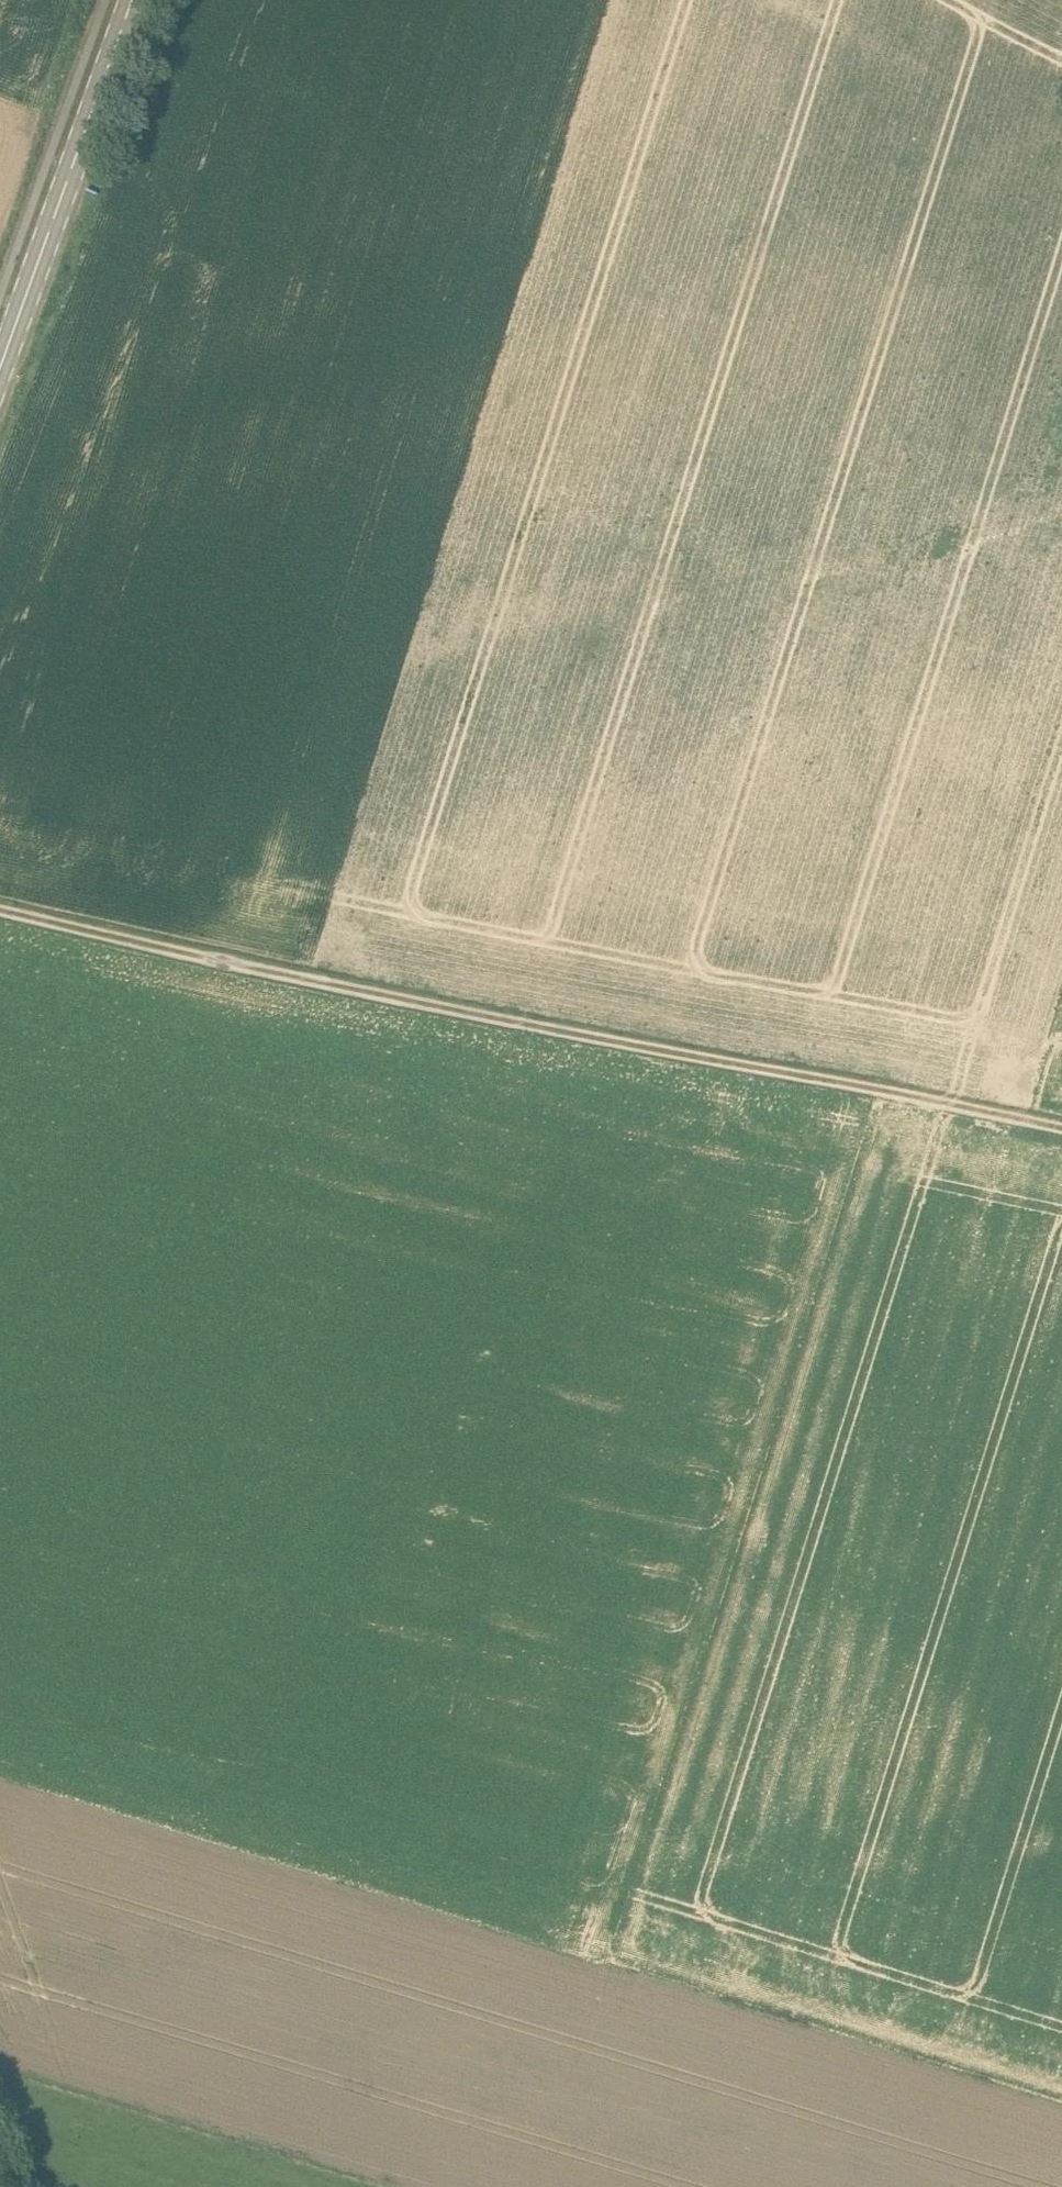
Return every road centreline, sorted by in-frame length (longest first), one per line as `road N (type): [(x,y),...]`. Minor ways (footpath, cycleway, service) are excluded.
road 1 (track): [(1061,1127),(396,997),(0,908)]
road 2 (secondary): [(0,366),(131,0)]

